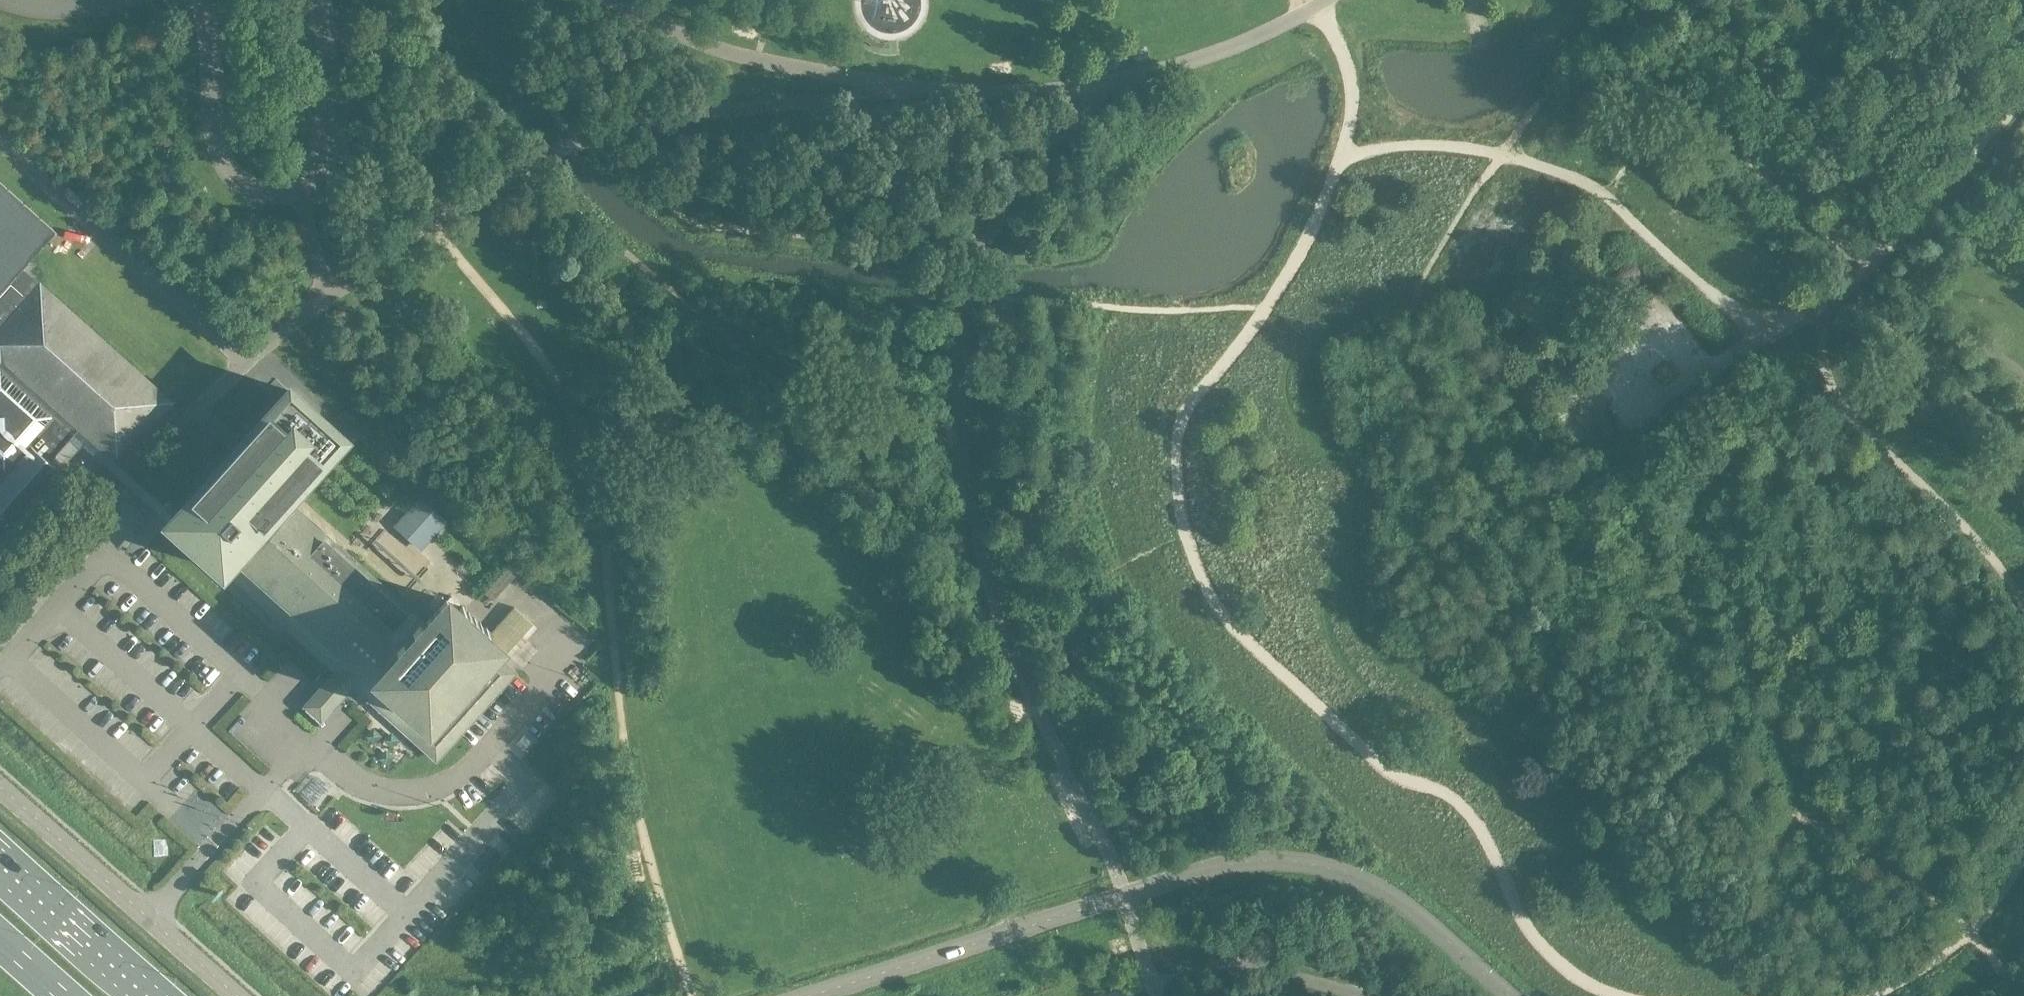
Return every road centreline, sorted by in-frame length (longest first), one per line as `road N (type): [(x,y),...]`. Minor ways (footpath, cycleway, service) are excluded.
road 1 (unclassified): [(1516,995),(1389,892),(1328,867),(1276,861),(1151,888),(814,995)]
road 2 (track): [(2023,97),(1853,288),(1753,335)]
road 3 (unclassified): [(238,995),(0,790)]
road 4 (trunk): [(167,995),(0,845)]

